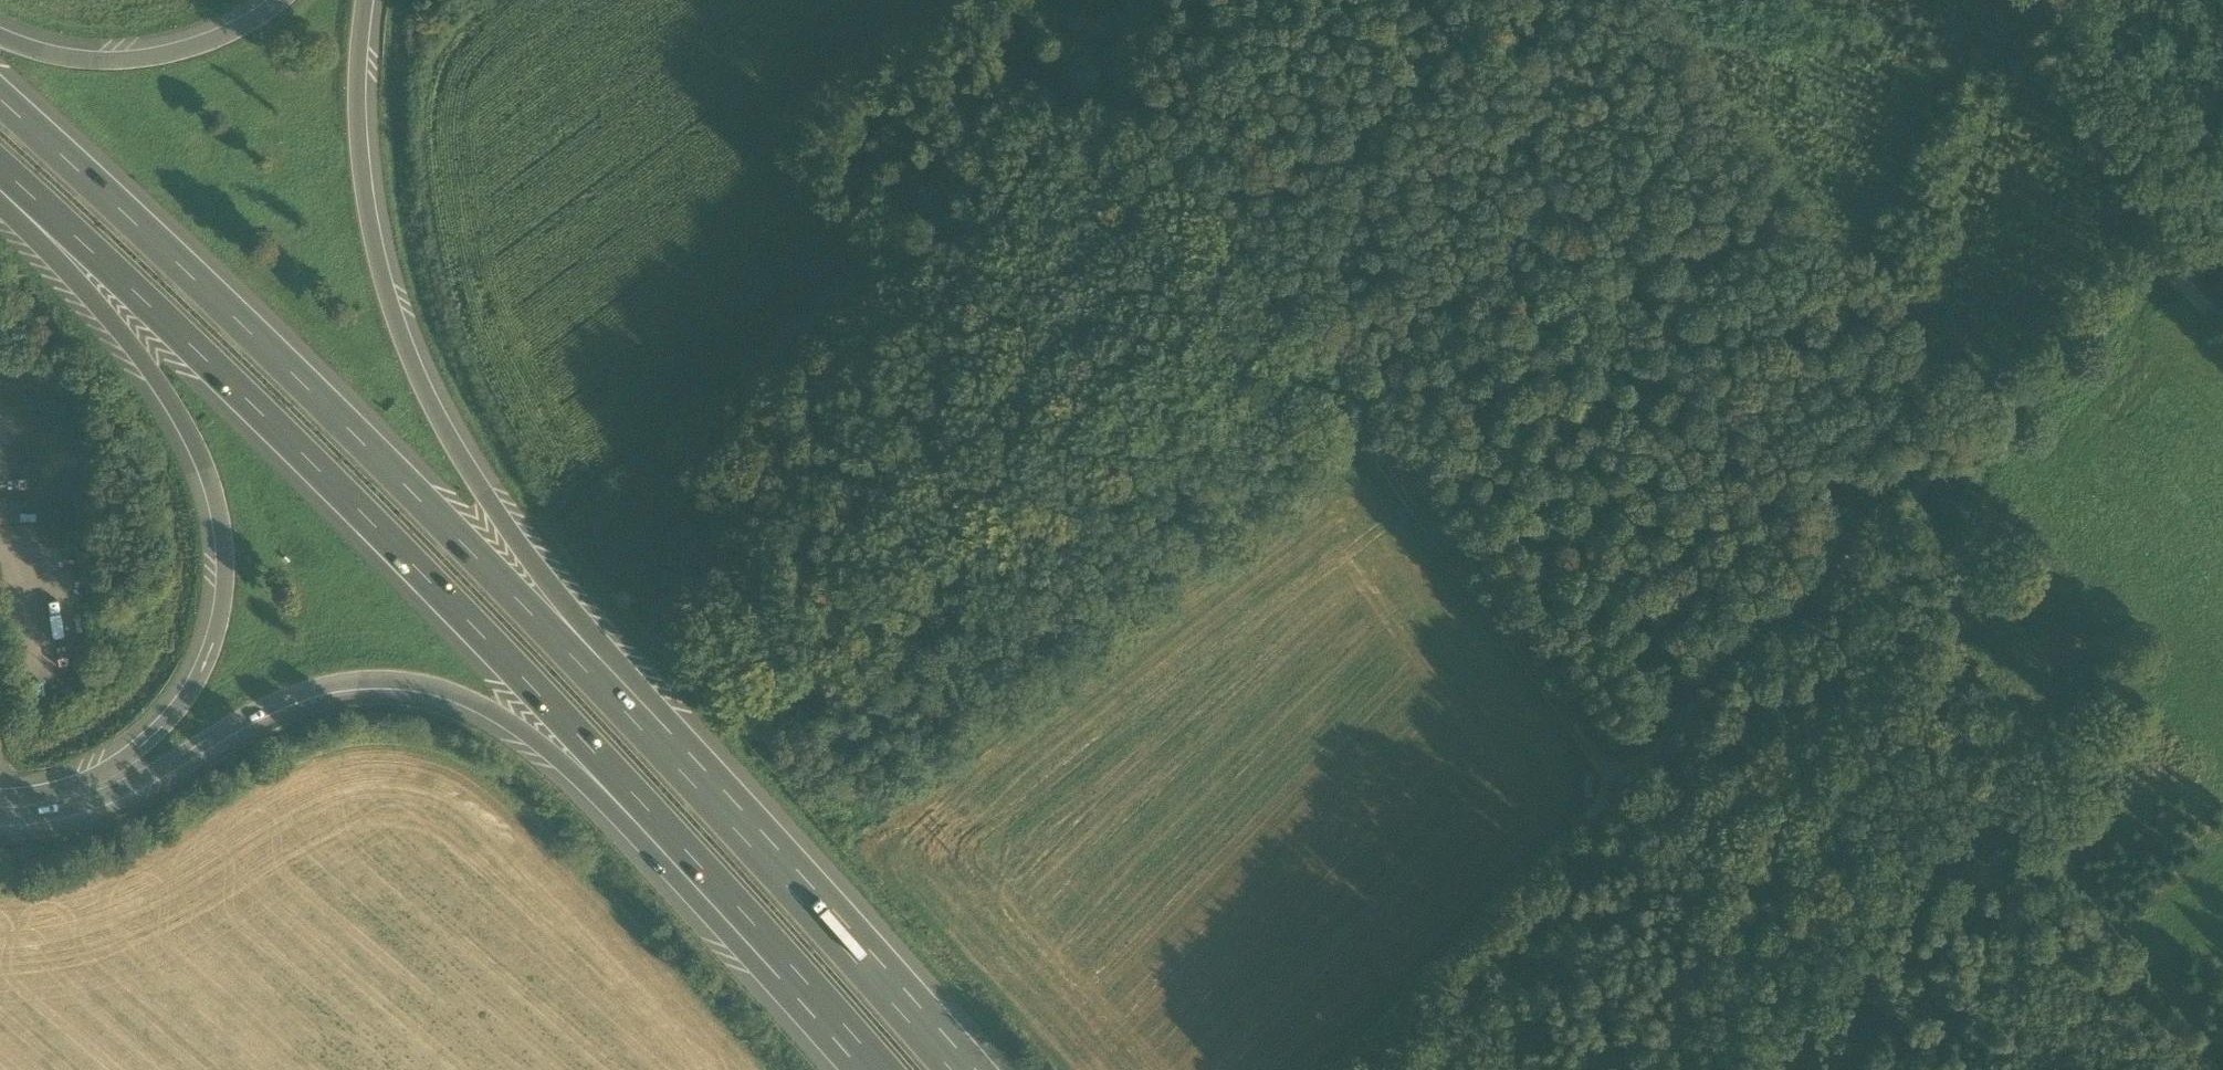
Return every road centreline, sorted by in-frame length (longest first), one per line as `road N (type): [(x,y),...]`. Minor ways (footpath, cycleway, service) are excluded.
road 1 (motorway): [(0,168),(278,431),(779,951)]
road 2 (motorway): [(753,848),(315,390),(0,93)]
road 3 (track): [(1622,781),(1043,0)]
road 4 (motorway): [(753,848),(673,723),(478,491),(412,362),(385,292),(366,207),(357,108),(365,0)]
road 5 (motorway): [(0,814),(106,793),(310,687),(407,678),(512,722),(779,951)]
road 6 (motorway): [(0,205),(155,374),(215,487),(226,557),(209,651),(169,719),(105,768),(53,786),(0,792)]
road 7 (track): [(2159,245),(1622,781)]
road 8 (track): [(1624,0),(1955,446)]
road 9 (track): [(1349,1069),(1622,781)]
road 10 (motorway): [(955,1069),(753,848)]
road 11 (motorway): [(276,0),(199,43),(123,58),(65,55),(0,35)]
road 12 (residential): [(2222,174),(2159,245),(2222,321)]
road 13 (motorway): [(779,951),(883,1069)]

